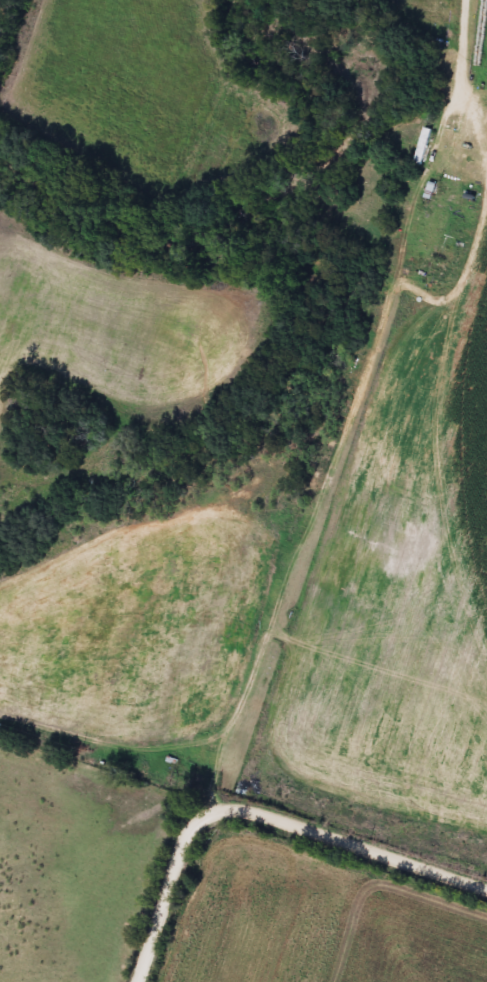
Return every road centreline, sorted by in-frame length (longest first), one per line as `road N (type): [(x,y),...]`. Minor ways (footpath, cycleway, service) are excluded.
road 1 (residential): [(135,981),(183,889),(228,839),(298,814),(373,819),(486,858)]

